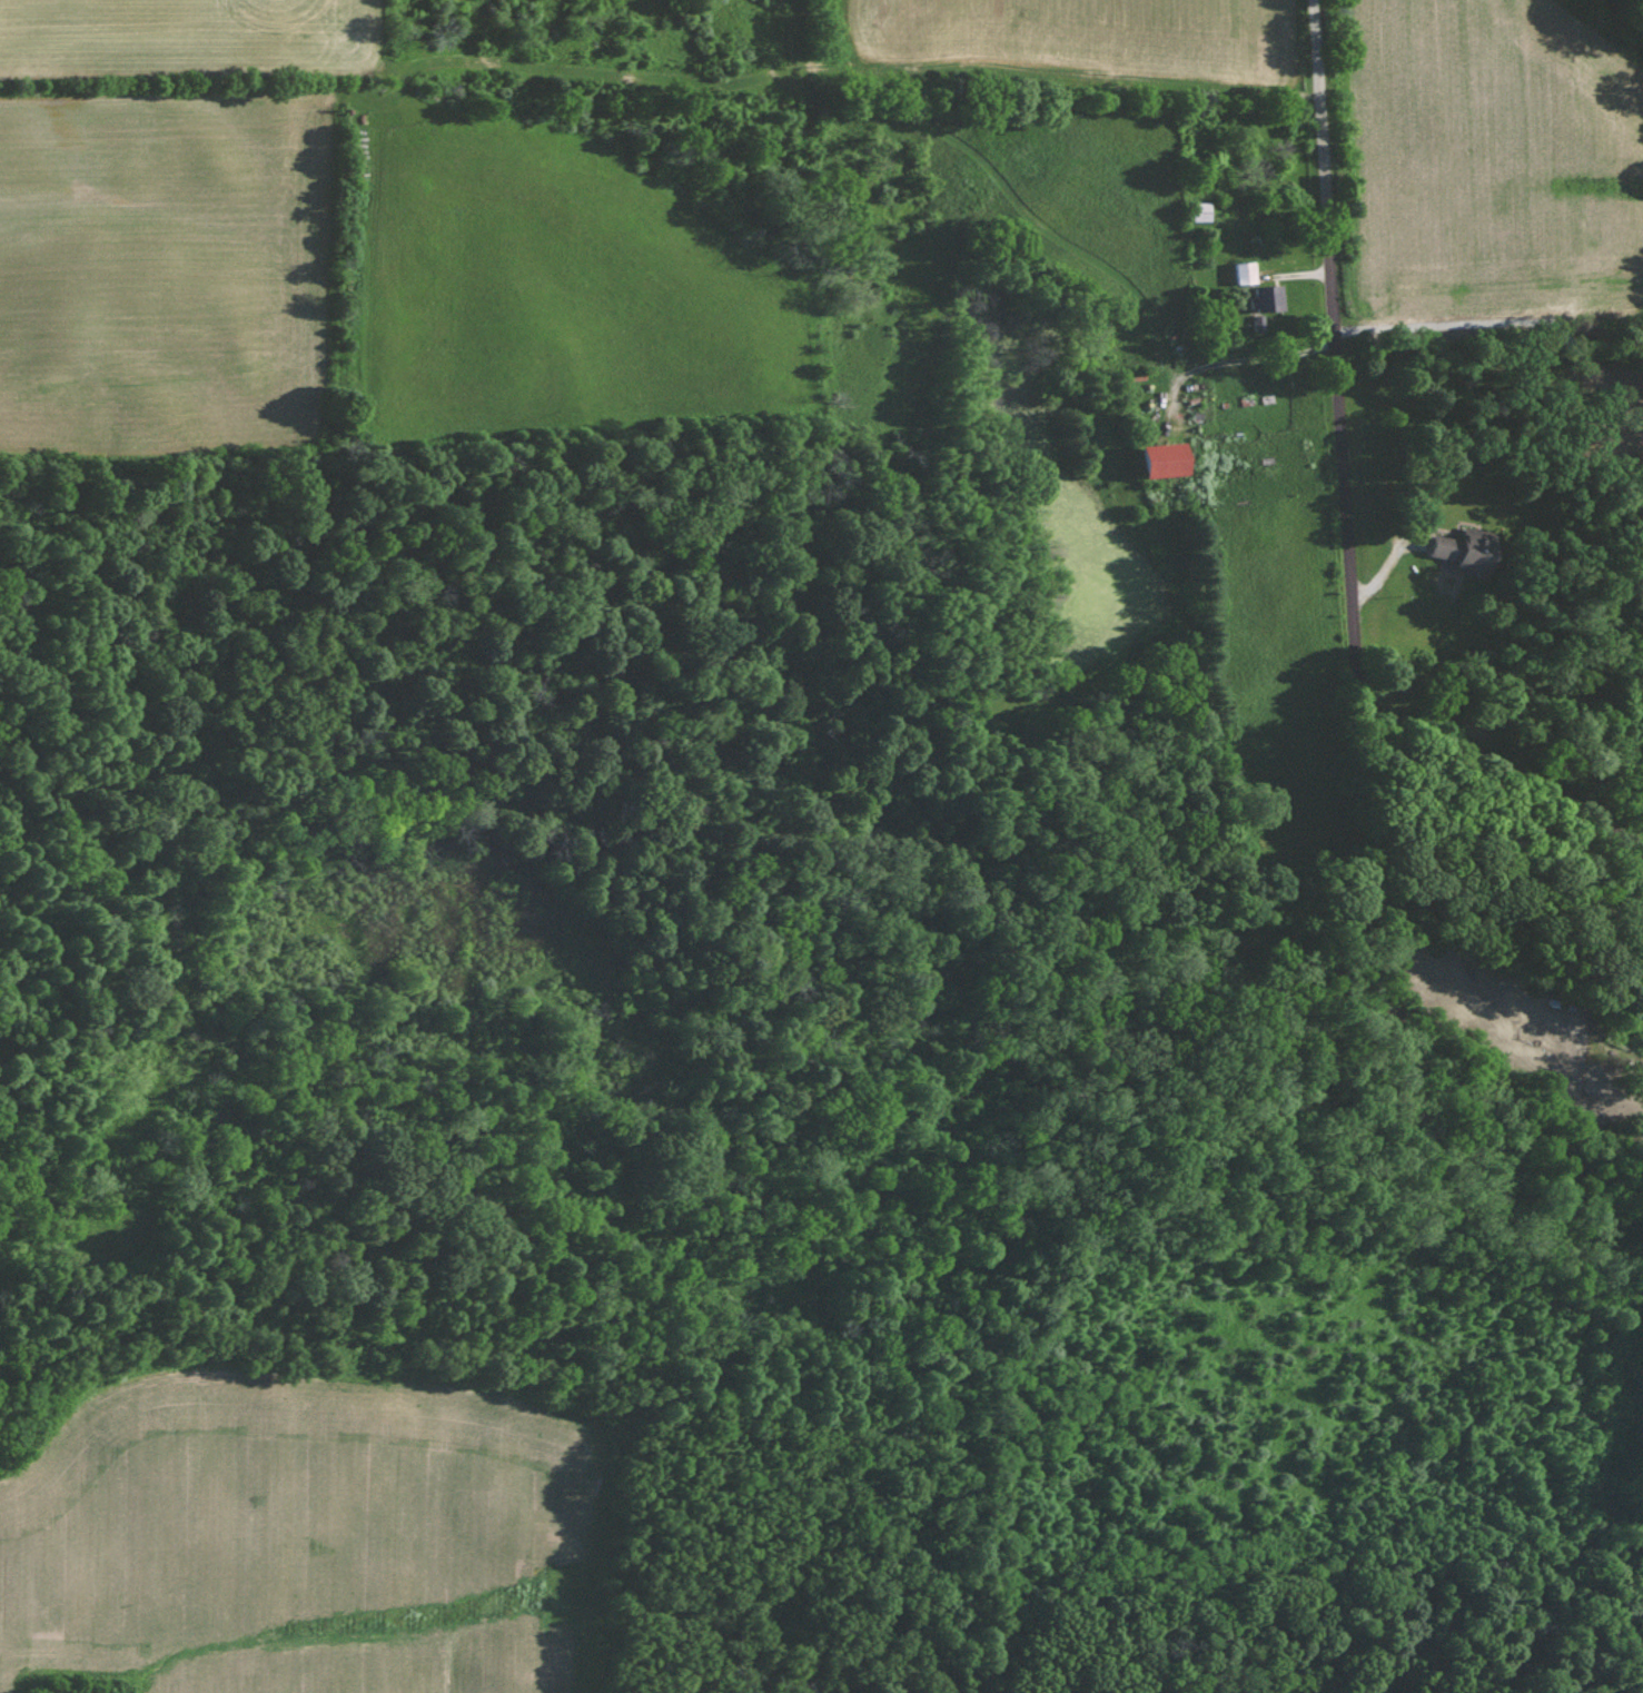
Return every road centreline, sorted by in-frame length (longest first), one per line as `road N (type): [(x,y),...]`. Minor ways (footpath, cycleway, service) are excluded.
road 1 (residential): [(1642,852),(1534,782),(1387,720),(1369,702),(1344,468),(1317,0)]

